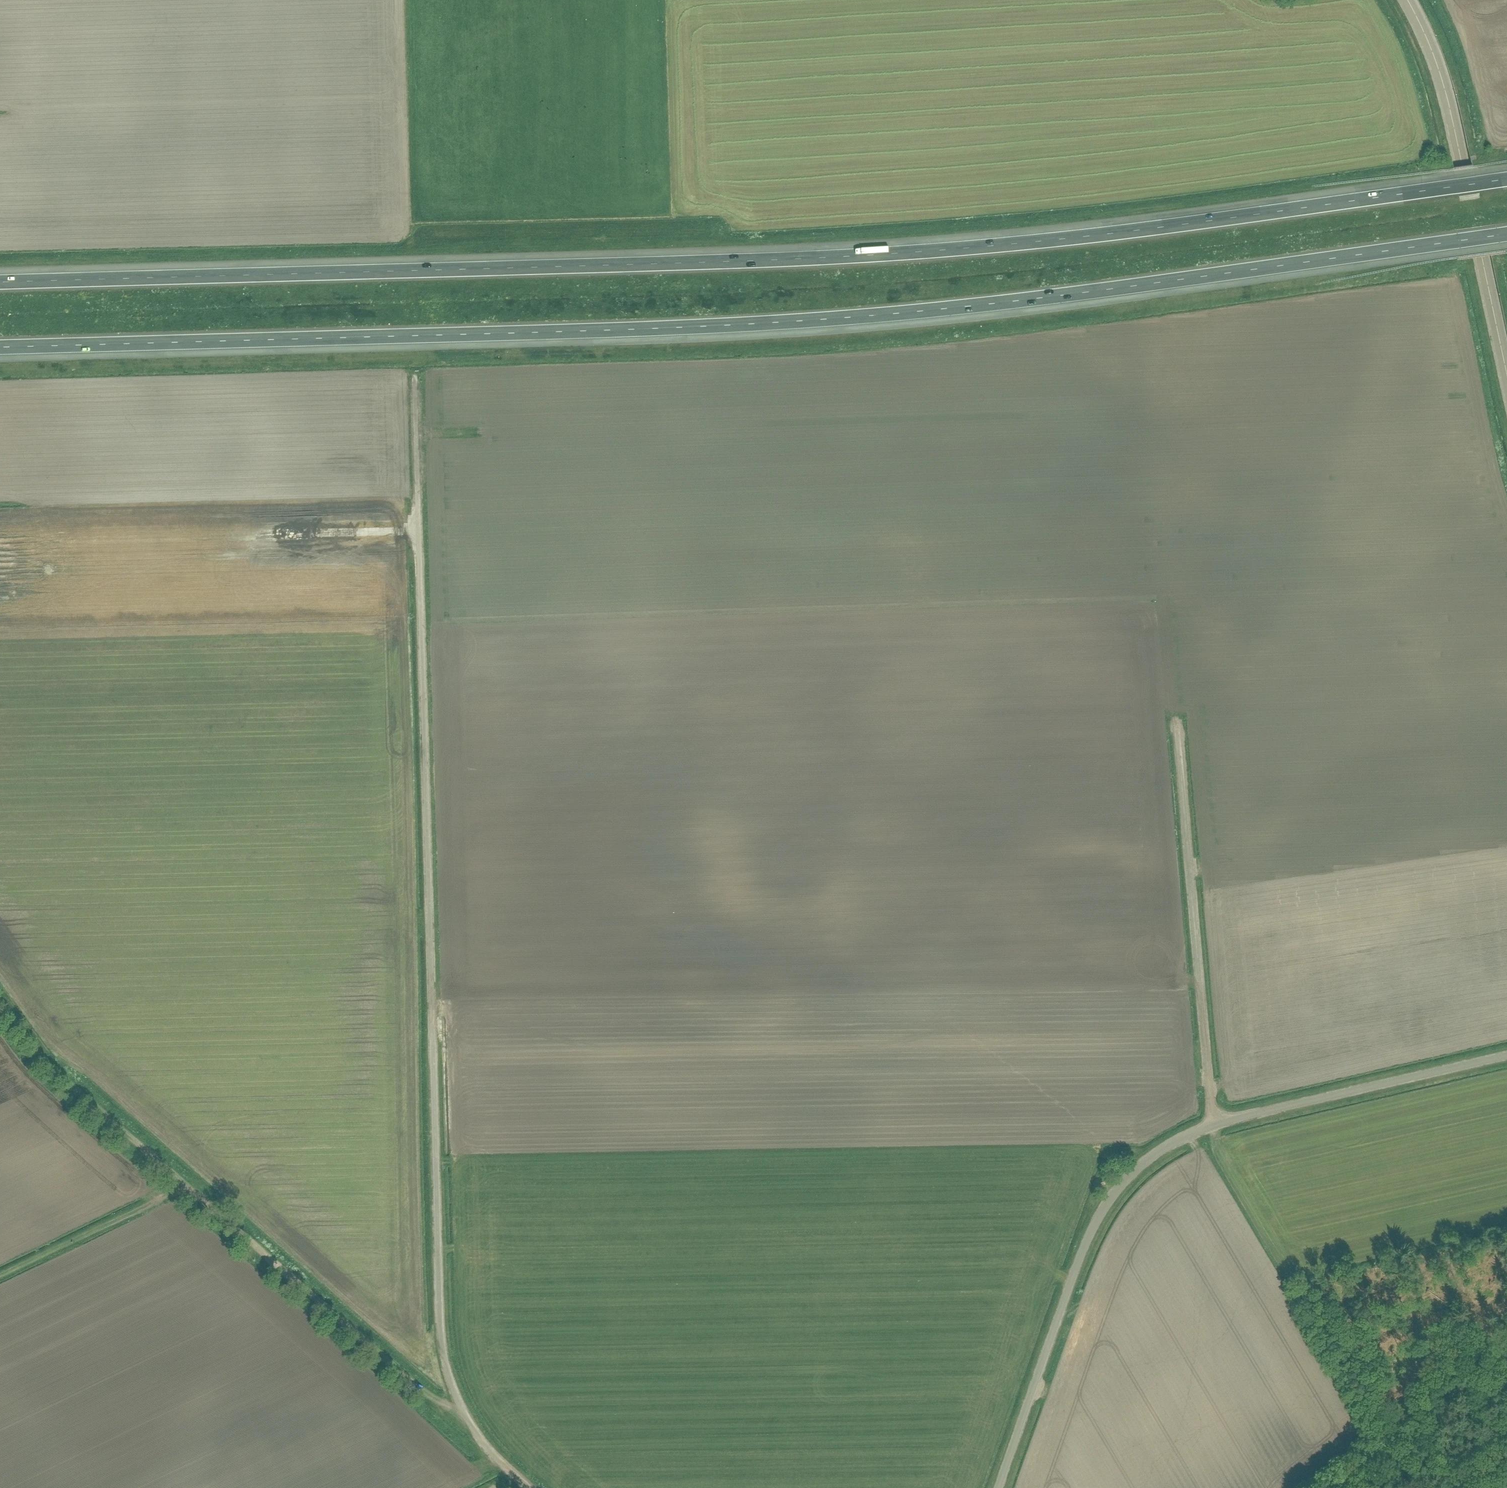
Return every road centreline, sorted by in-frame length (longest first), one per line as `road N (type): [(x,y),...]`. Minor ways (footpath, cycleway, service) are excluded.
road 1 (motorway): [(0,347),(763,324),(1094,291),(1506,233)]
road 2 (motorway): [(1506,180),(924,251),(0,282)]
road 3 (unclassified): [(530,1487),(474,1438),(437,1306),(421,530)]
road 4 (track): [(462,1408),(446,1416),(220,1223),(70,1089),(0,1000)]
road 5 (unclassified): [(996,1487),(1064,1299),(1107,1207),(1148,1160),(1216,1128)]
road 6 (unclassified): [(1216,1128),(1178,719)]
road 7 (tertiary): [(1506,374),(1450,110),(1408,0)]
road 8 (unclassified): [(1216,1128),(1506,1055)]
road 9 (track): [(180,1186),(0,1276)]
road 10 (unclassified): [(421,530),(418,386)]
road 11 (unclassified): [(421,530),(290,534)]

